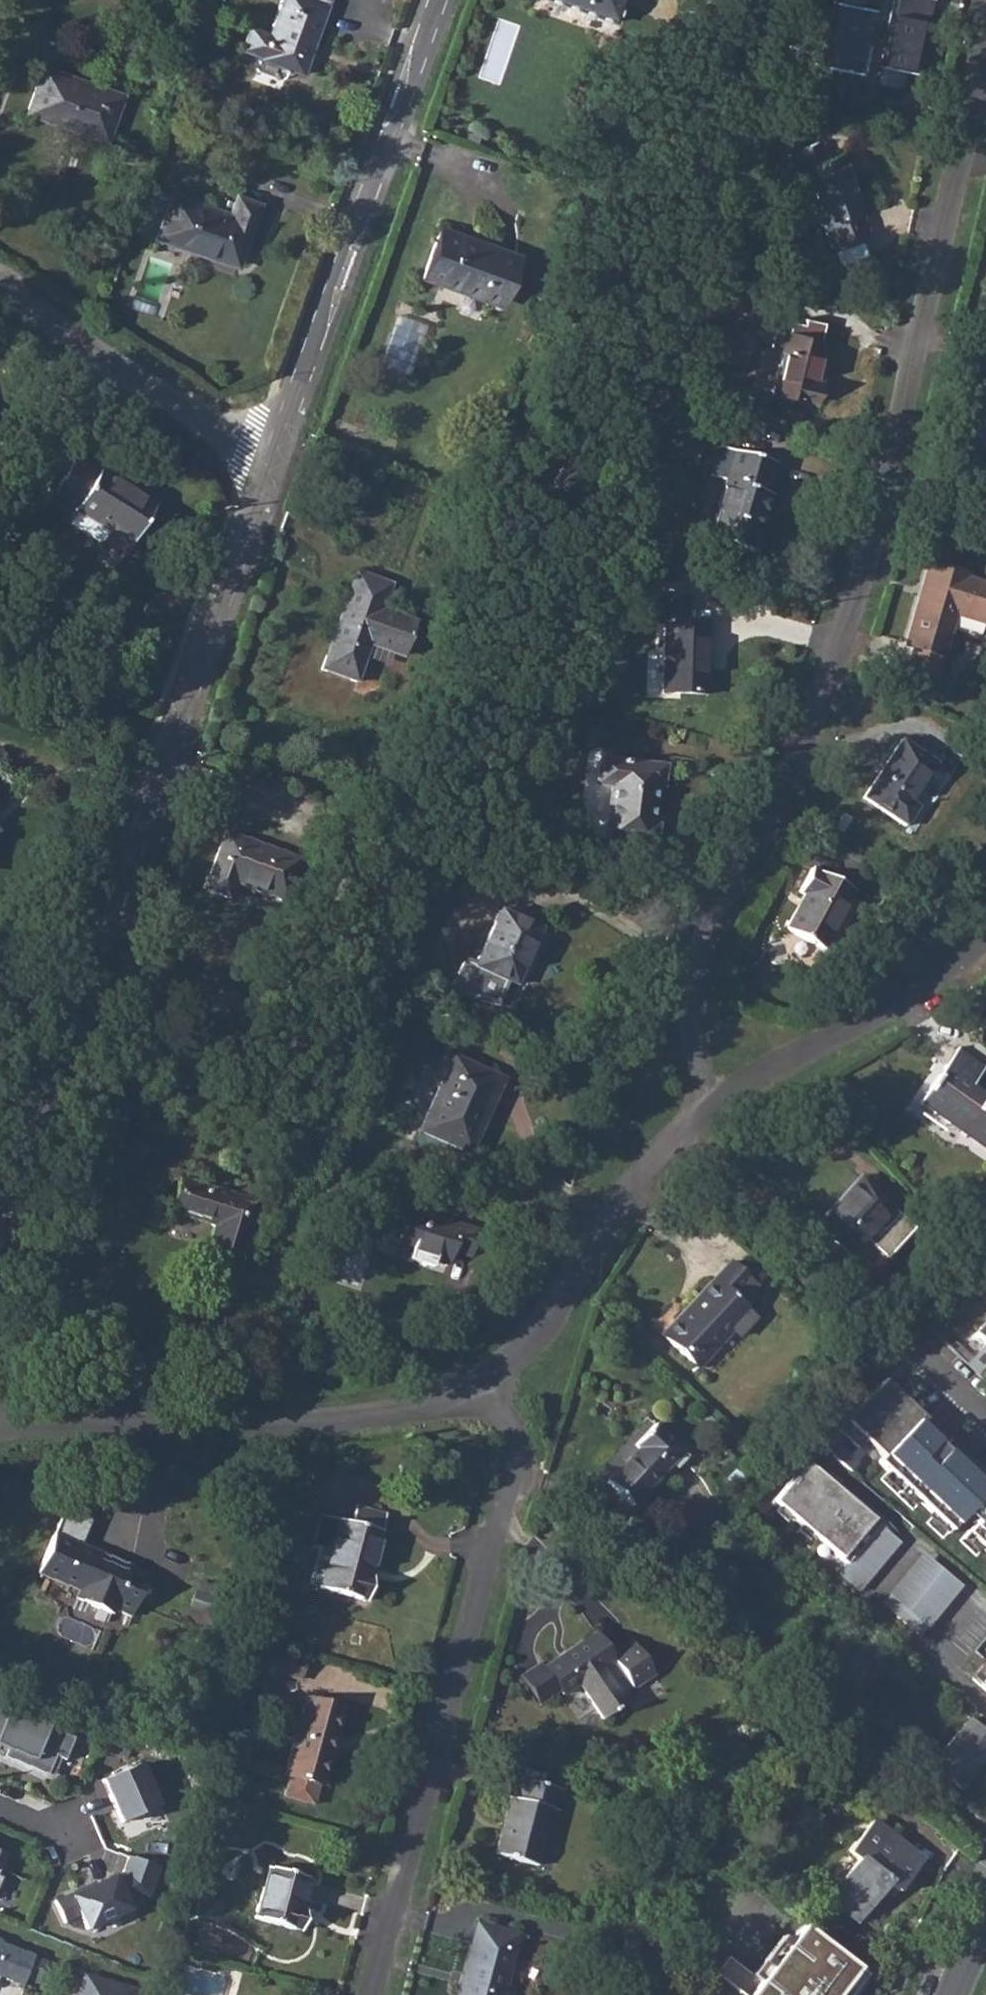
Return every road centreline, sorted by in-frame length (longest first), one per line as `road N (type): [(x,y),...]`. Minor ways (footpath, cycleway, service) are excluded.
road 1 (residential): [(985,67),(922,338),(828,670),(762,837),(689,972),(702,1108)]
road 2 (residential): [(0,1214),(269,463)]
road 3 (residential): [(479,1388),(516,1448),(373,1994)]
road 4 (residential): [(269,463),(438,0)]
road 5 (residential): [(479,1388),(397,1411),(294,1424),(0,1421)]
road 6 (residential): [(702,1108),(609,1221),(555,1320),(479,1388)]
road 7 (residential): [(985,944),(862,1033),(742,1096),(702,1108)]
road 8 (residential): [(269,463),(0,289)]

